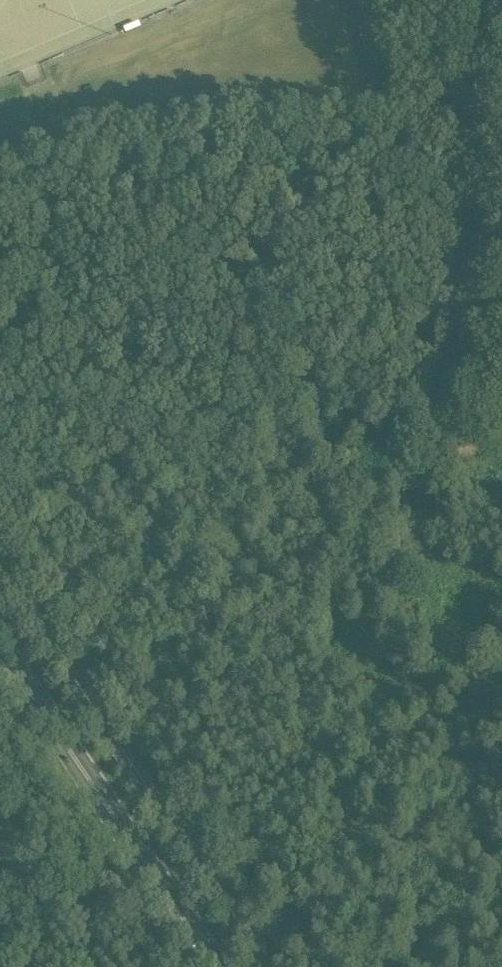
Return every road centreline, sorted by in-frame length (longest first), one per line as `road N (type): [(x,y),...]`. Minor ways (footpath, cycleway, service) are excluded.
road 1 (track): [(501,473),(0,440)]
road 2 (primary): [(220,966),(0,640)]

